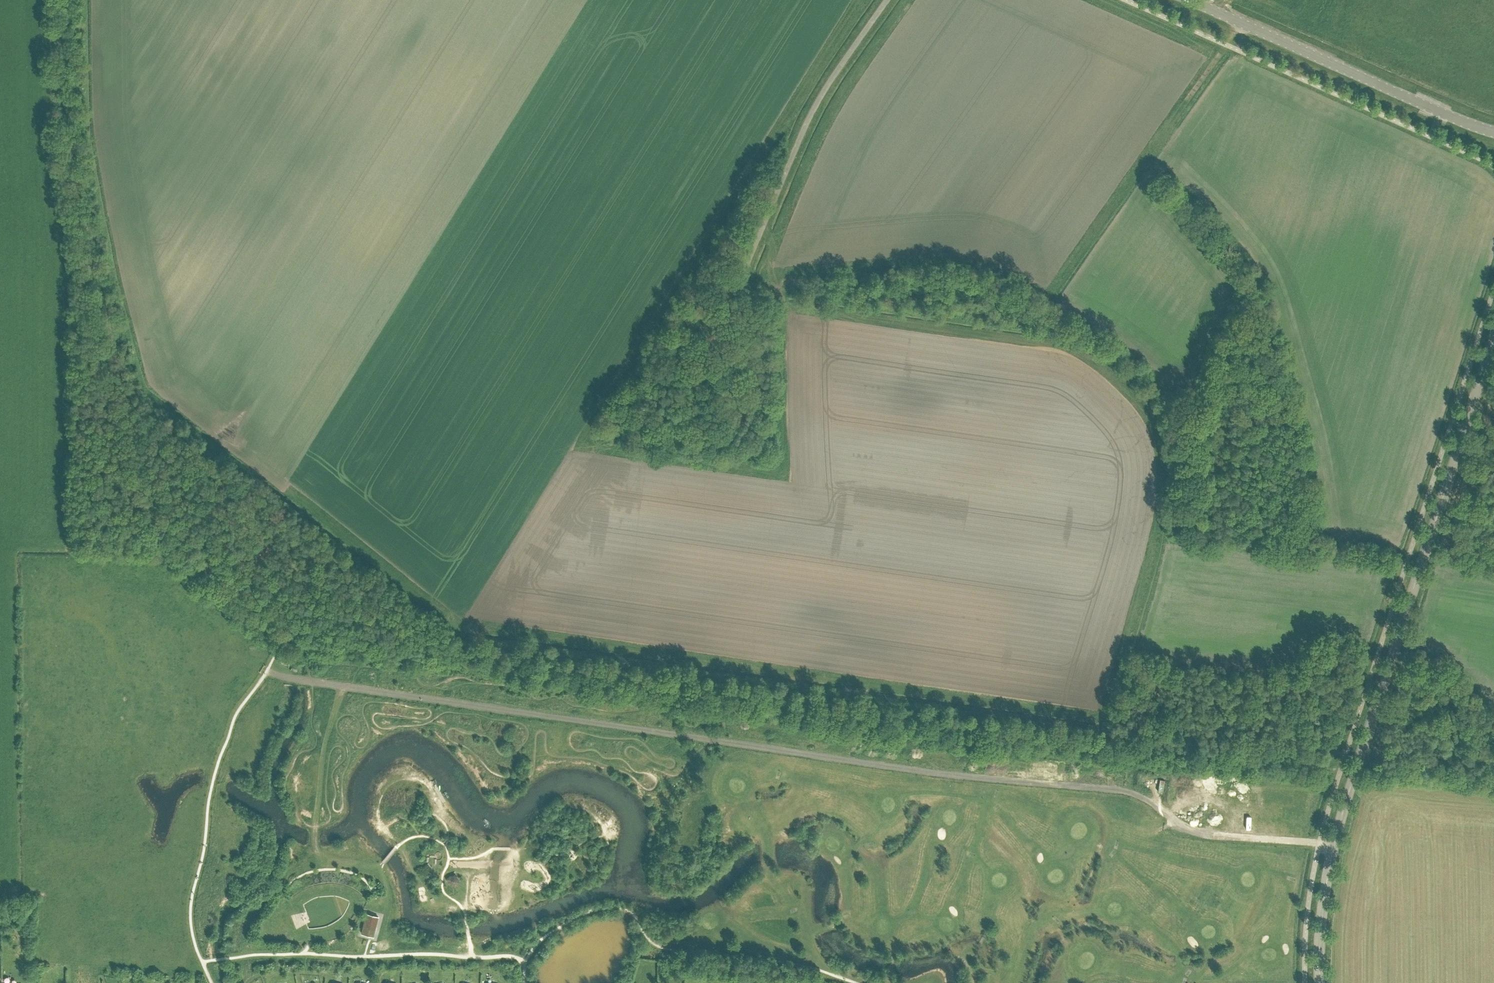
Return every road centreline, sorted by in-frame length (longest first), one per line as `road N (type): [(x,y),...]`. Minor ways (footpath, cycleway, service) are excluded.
road 1 (track): [(1178,824),(1122,789),(1002,780),(267,672)]
road 2 (tertiary): [(1321,982),(1326,879),(1342,813),(1493,338)]
road 3 (tertiary): [(1493,131),(1194,0)]
road 4 (unclassified): [(740,280),(827,85),(885,0)]

